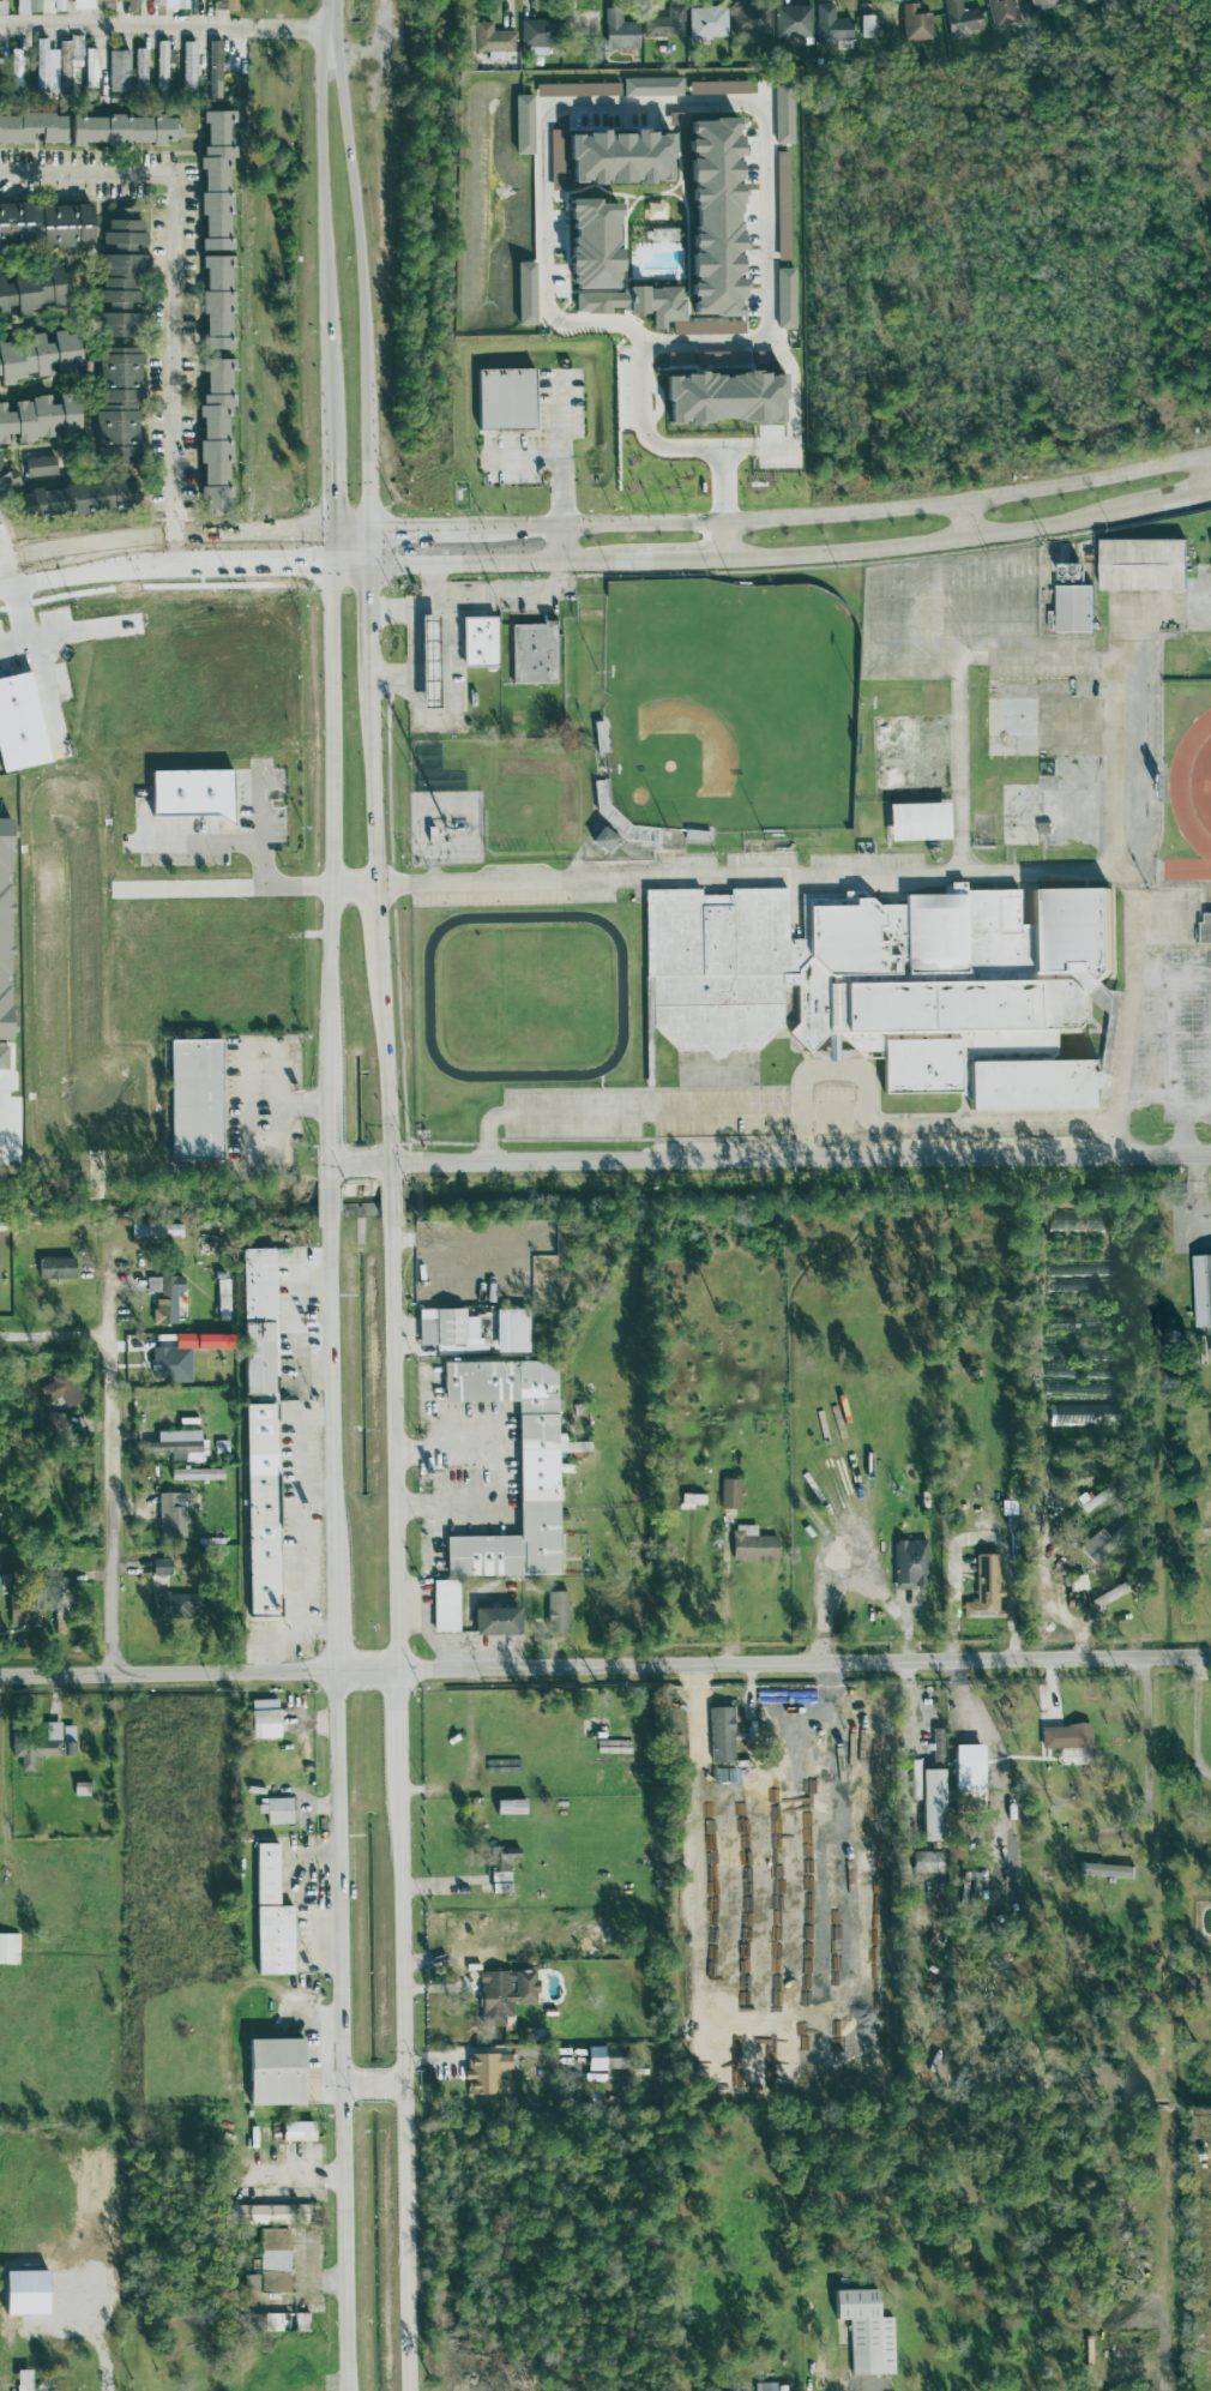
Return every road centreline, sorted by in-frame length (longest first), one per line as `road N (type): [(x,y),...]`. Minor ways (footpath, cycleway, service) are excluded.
road 1 (residential): [(0,1676),(1210,1658)]
road 2 (secondary): [(397,1670),(393,1164),(374,696)]
road 3 (residential): [(331,1165),(1210,1151)]
road 4 (secondary): [(1210,458),(992,505),(823,523),(482,529)]
road 5 (secondary): [(332,1671),(346,2390)]
road 6 (secondary): [(408,2390),(398,1776)]
road 7 (secondary): [(373,529),(367,312),(327,30)]
road 8 (secondary): [(330,569),(332,1061)]
road 9 (residential): [(115,1230),(123,1675)]
road 10 (secondary): [(331,1165),(332,1567)]
road 11 (secondary): [(725,564),(868,557),(1119,513)]
road 12 (residential): [(327,30),(0,20)]
road 13 (secondary): [(327,30),(332,334)]
road 14 (secondary): [(372,569),(614,567)]
road 15 (secondary): [(176,531),(0,556)]
road 16 (secondary): [(12,587),(180,565)]
road 17 (secondary): [(374,696),(373,529)]
road 18 (secondary): [(331,529),(176,531)]
road 19 (secondary): [(482,529),(331,529)]
road 20 (secondary): [(331,447),(330,569)]

